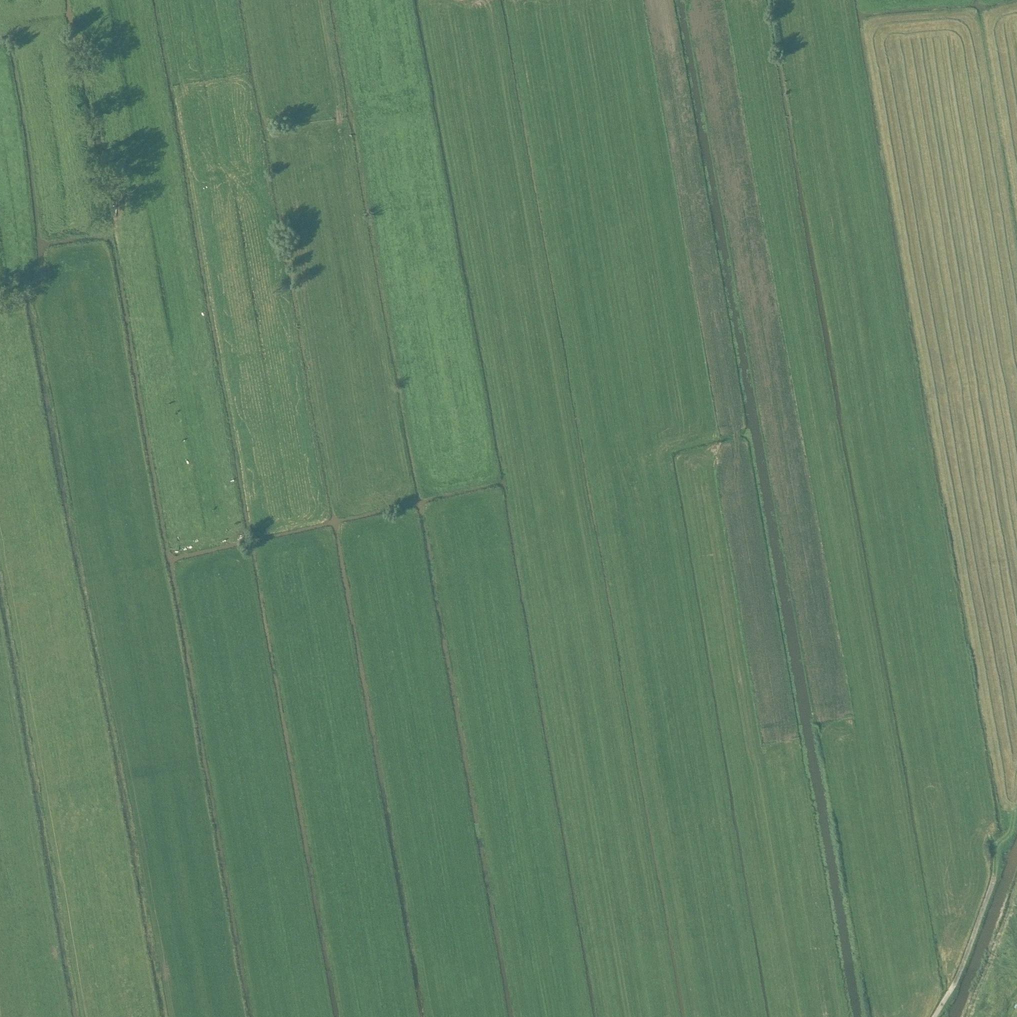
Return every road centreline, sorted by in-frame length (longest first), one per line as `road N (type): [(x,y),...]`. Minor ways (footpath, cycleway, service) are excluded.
road 1 (track): [(633,1016),(707,844),(768,760),(850,679),(1016,539)]
road 2 (motorway): [(1016,616),(838,785),(781,869),(720,1016)]
road 3 (motorway): [(763,1016),(773,985),(810,947),(862,924),(929,917),(965,925),(1016,957)]
road 4 (track): [(965,925),(988,876),(1016,764)]

